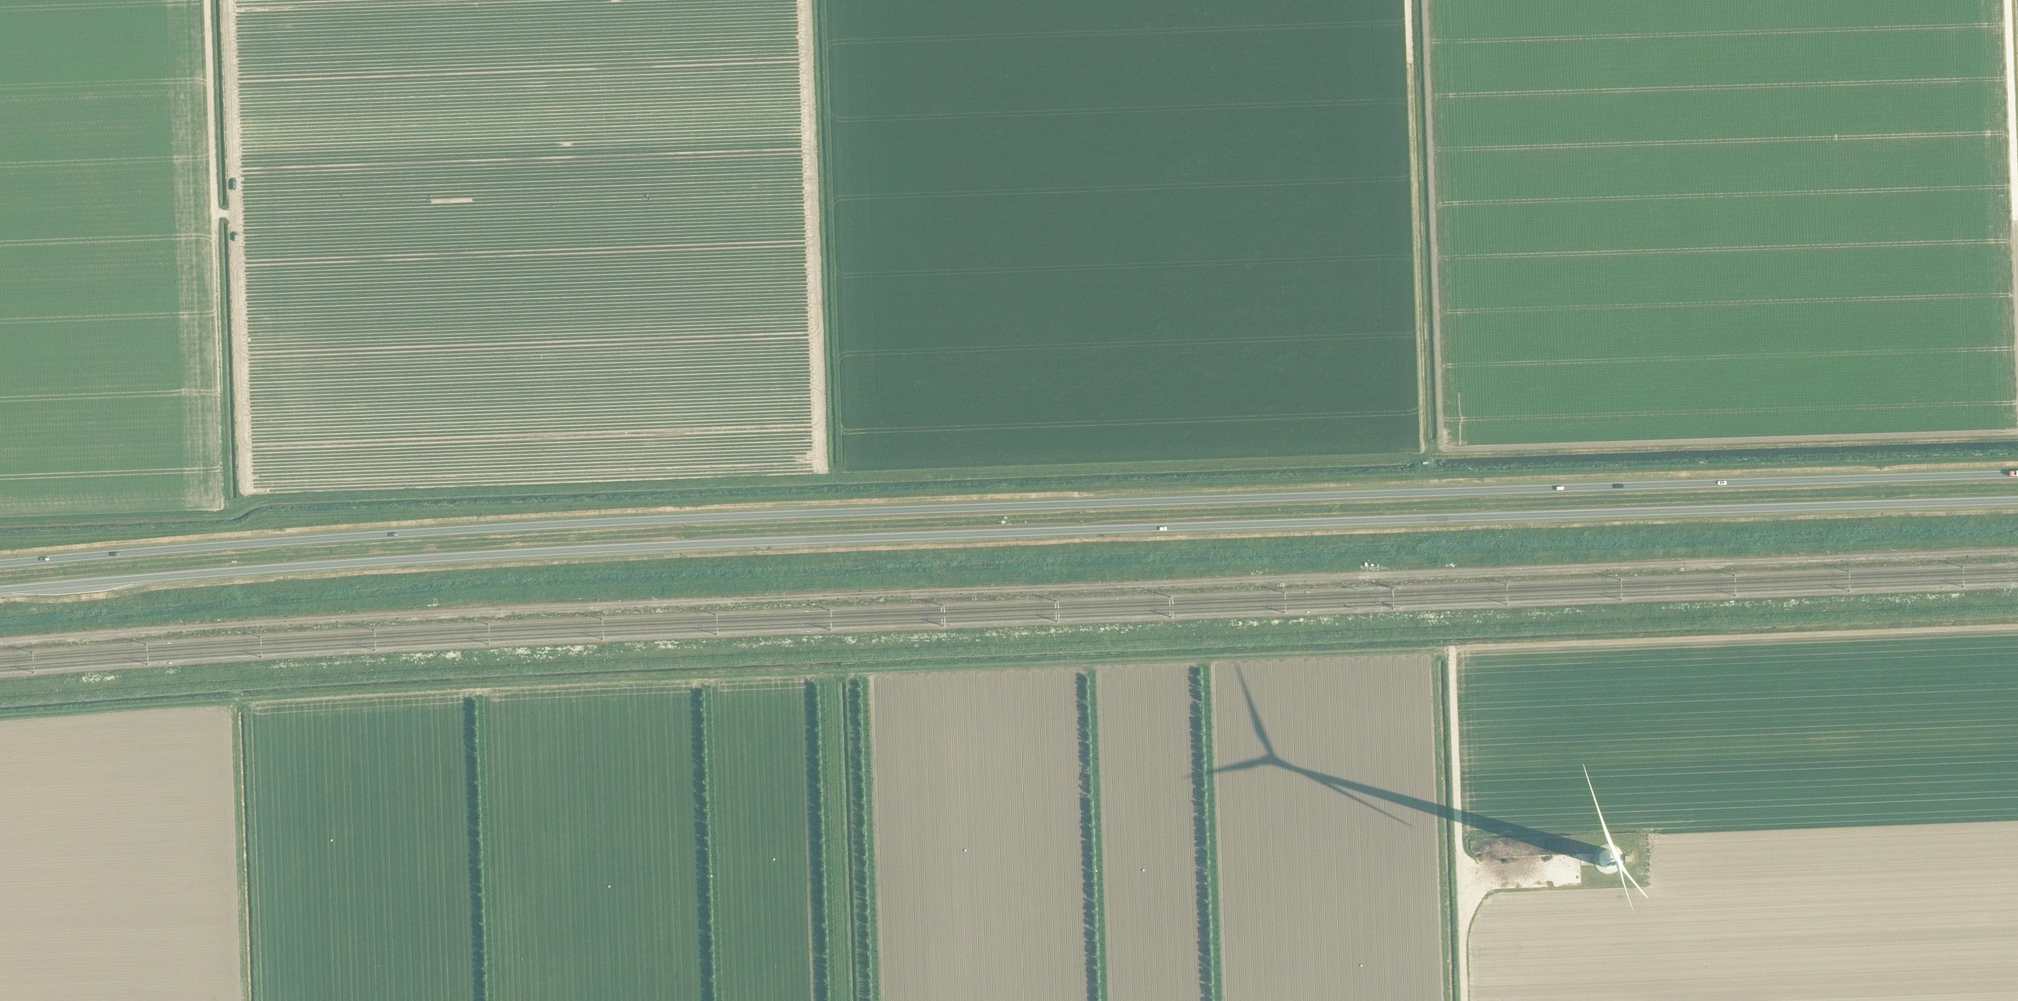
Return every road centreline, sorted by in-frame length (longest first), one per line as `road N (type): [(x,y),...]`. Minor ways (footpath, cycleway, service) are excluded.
road 1 (trunk): [(0,592),(624,548),(2017,502)]
road 2 (trunk): [(2017,475),(626,522),(0,565)]
road 3 (track): [(0,643),(487,611),(2017,553)]
road 4 (track): [(1463,1000),(1450,648)]
road 5 (track): [(242,1000),(234,711)]
road 6 (track): [(214,218),(205,0)]

